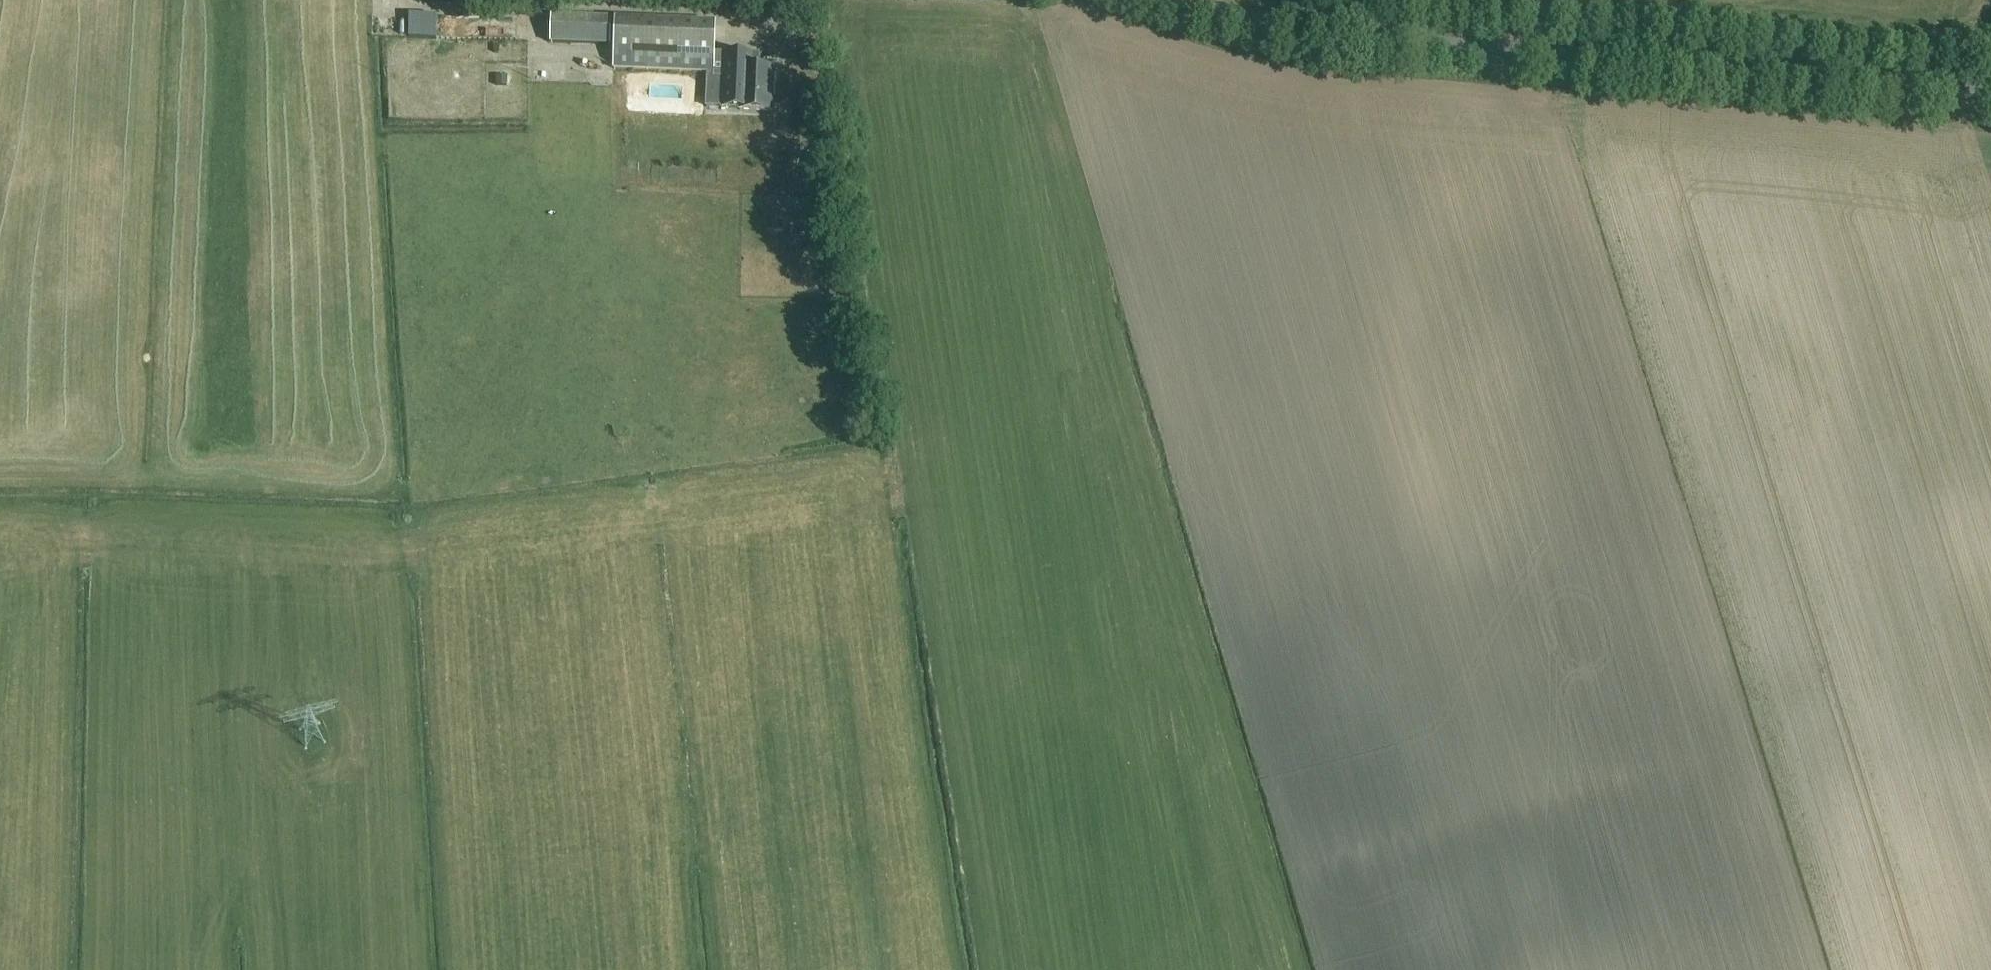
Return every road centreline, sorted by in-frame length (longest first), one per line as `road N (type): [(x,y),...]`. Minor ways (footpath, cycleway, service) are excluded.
road 1 (unclassified): [(1990,93),(1338,32),(1184,0)]

